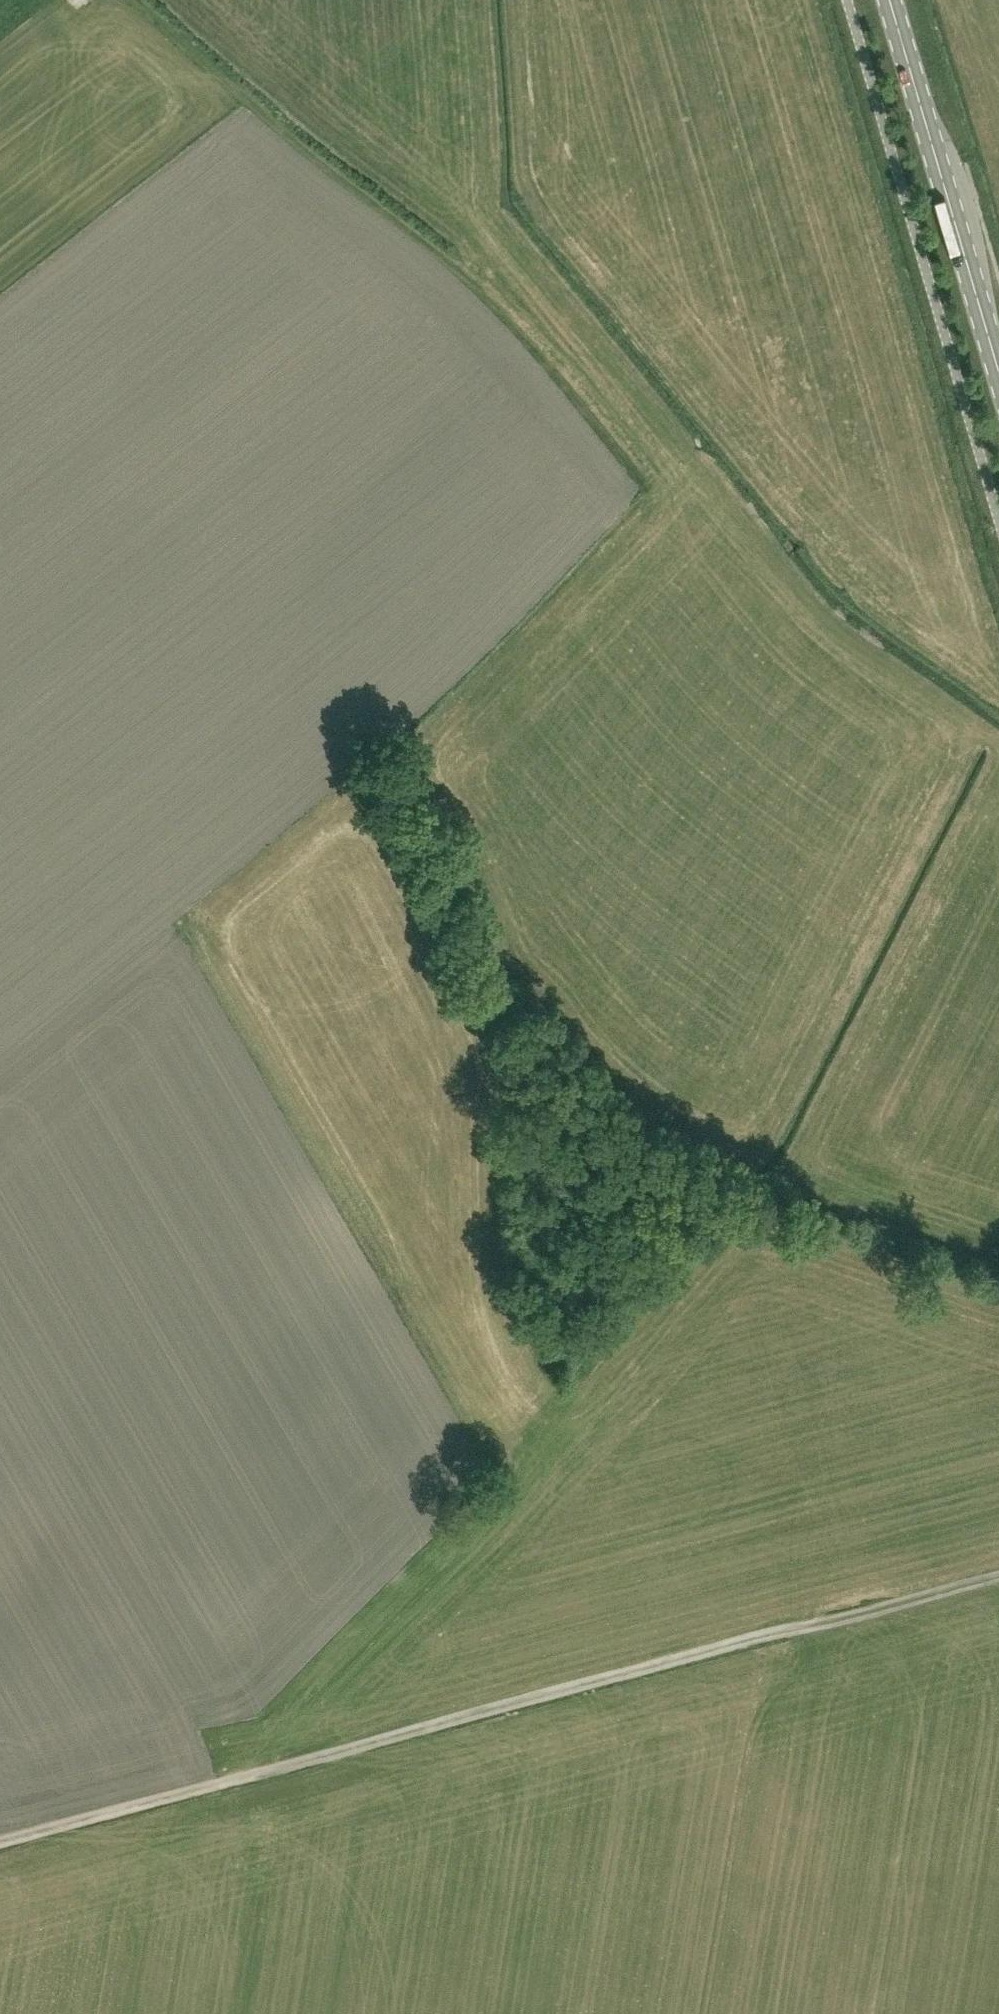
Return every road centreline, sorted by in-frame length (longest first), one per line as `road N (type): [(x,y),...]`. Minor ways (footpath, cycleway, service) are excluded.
road 1 (track): [(0,1844),(998,1579)]
road 2 (secondary): [(998,370),(891,0)]

